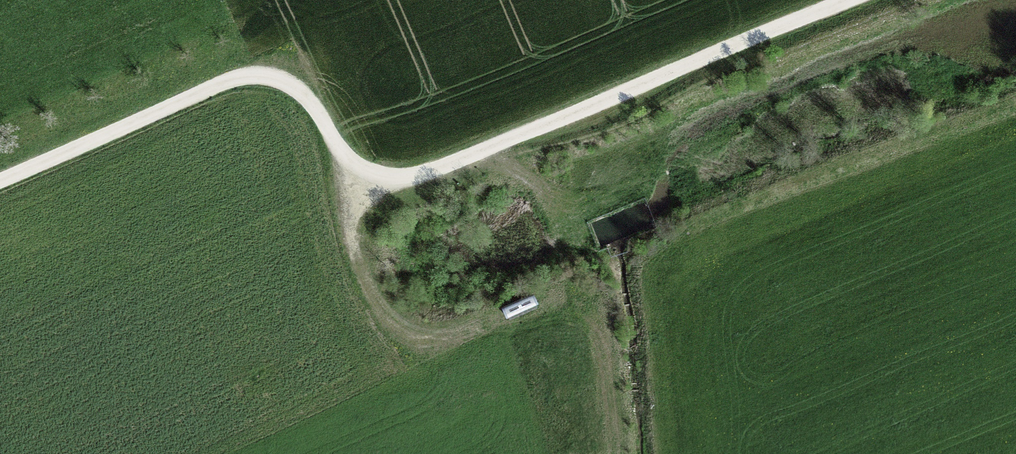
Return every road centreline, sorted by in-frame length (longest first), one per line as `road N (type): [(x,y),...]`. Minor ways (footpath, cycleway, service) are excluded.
road 1 (track): [(852,0),(416,176),(374,179),(335,145),(306,95),(264,74),(236,77),(0,181)]
road 2 (track): [(374,179),(350,222),(356,266),(374,307),(416,334),(454,336),(559,292),(599,299),(617,371),(623,453)]

